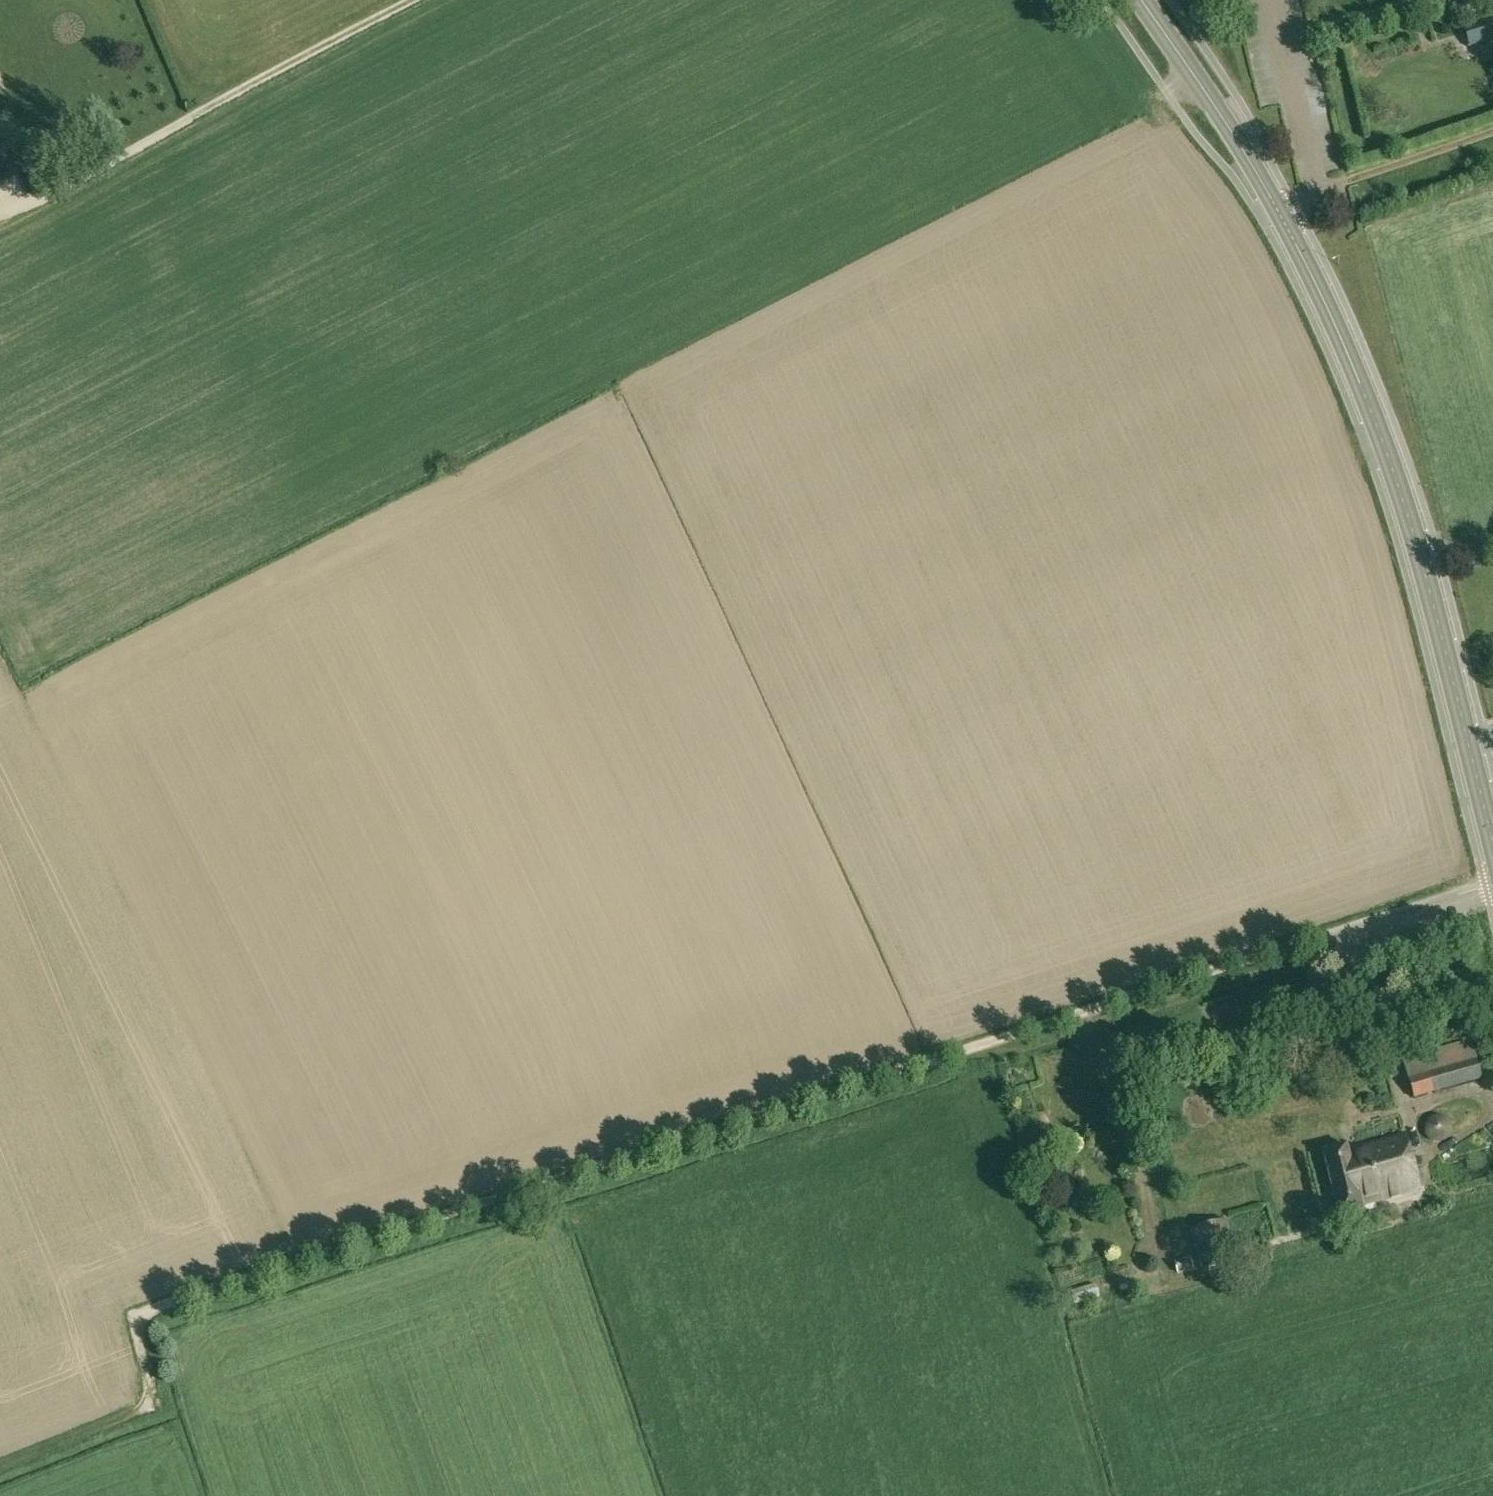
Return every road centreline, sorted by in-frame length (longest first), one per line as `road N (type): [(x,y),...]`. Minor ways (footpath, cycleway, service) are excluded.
road 1 (secondary): [(1492,850),(1405,517),(1369,414),(1278,206),(1140,0)]
road 2 (track): [(0,1461),(151,1402)]

